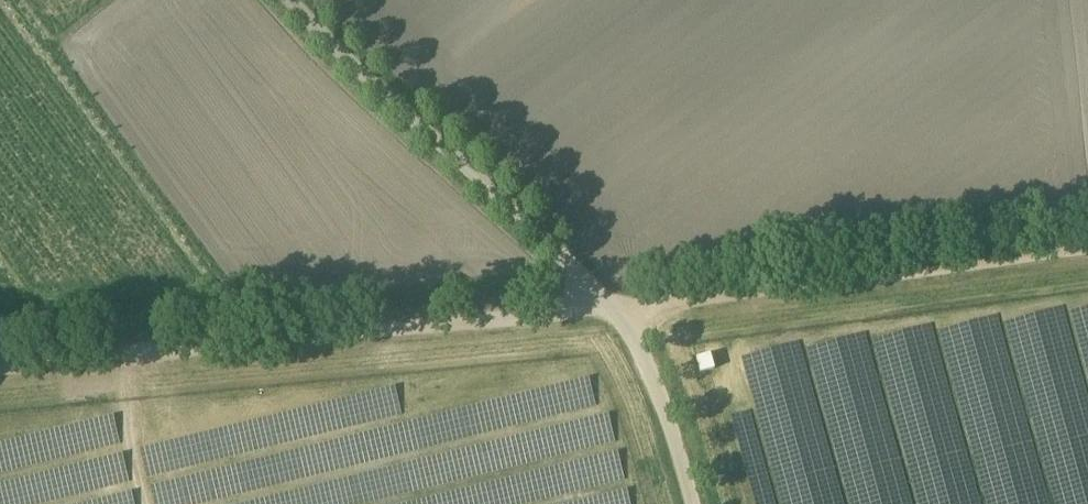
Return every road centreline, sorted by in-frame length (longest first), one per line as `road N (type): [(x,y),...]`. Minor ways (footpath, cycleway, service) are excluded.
road 1 (track): [(0,363),(536,312),(1087,235)]
road 2 (unclassified): [(706,503),(675,384),(612,301),(317,0)]

